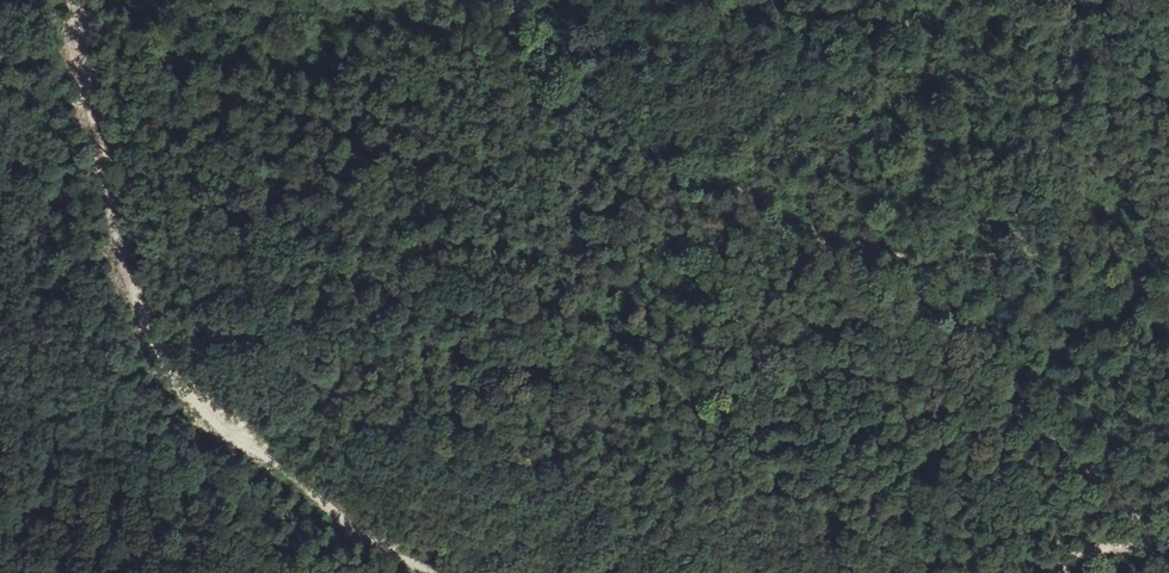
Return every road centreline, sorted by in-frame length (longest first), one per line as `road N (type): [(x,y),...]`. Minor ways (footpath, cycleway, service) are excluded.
road 1 (track): [(82,13),(186,69),(227,77),(265,80),(457,36),(501,43),(539,60),(638,138),(711,177),(791,204),(836,246)]
road 2 (track): [(235,421),(155,339),(131,286),(83,73),(82,13)]
road 3 (track): [(1155,539),(1024,415),(913,338),(836,246)]
road 4 (track): [(1168,260),(1118,250),(971,257),(866,239),(836,246)]
road 5 (track): [(429,572),(328,507),(235,421)]

